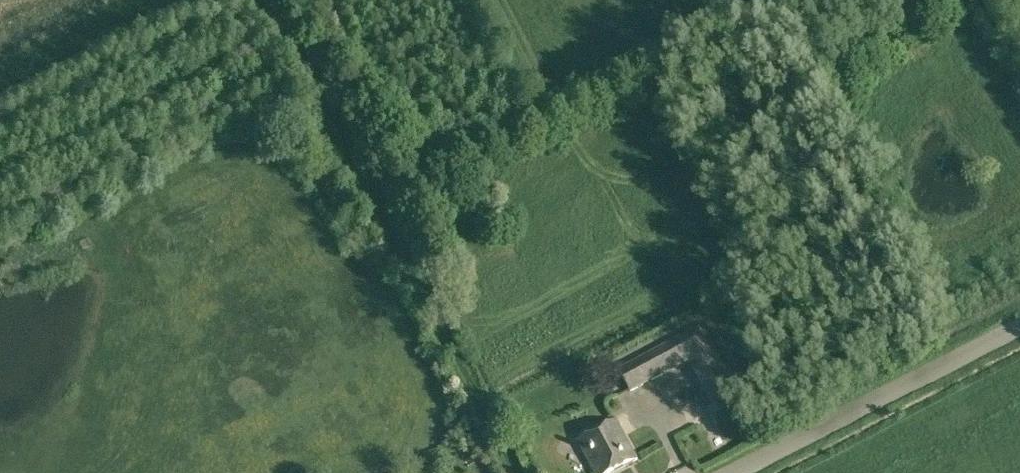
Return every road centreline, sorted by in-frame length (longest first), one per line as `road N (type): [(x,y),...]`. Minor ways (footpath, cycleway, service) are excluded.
road 1 (unclassified): [(737,472),(1019,327)]
road 2 (track): [(196,0),(0,103)]

